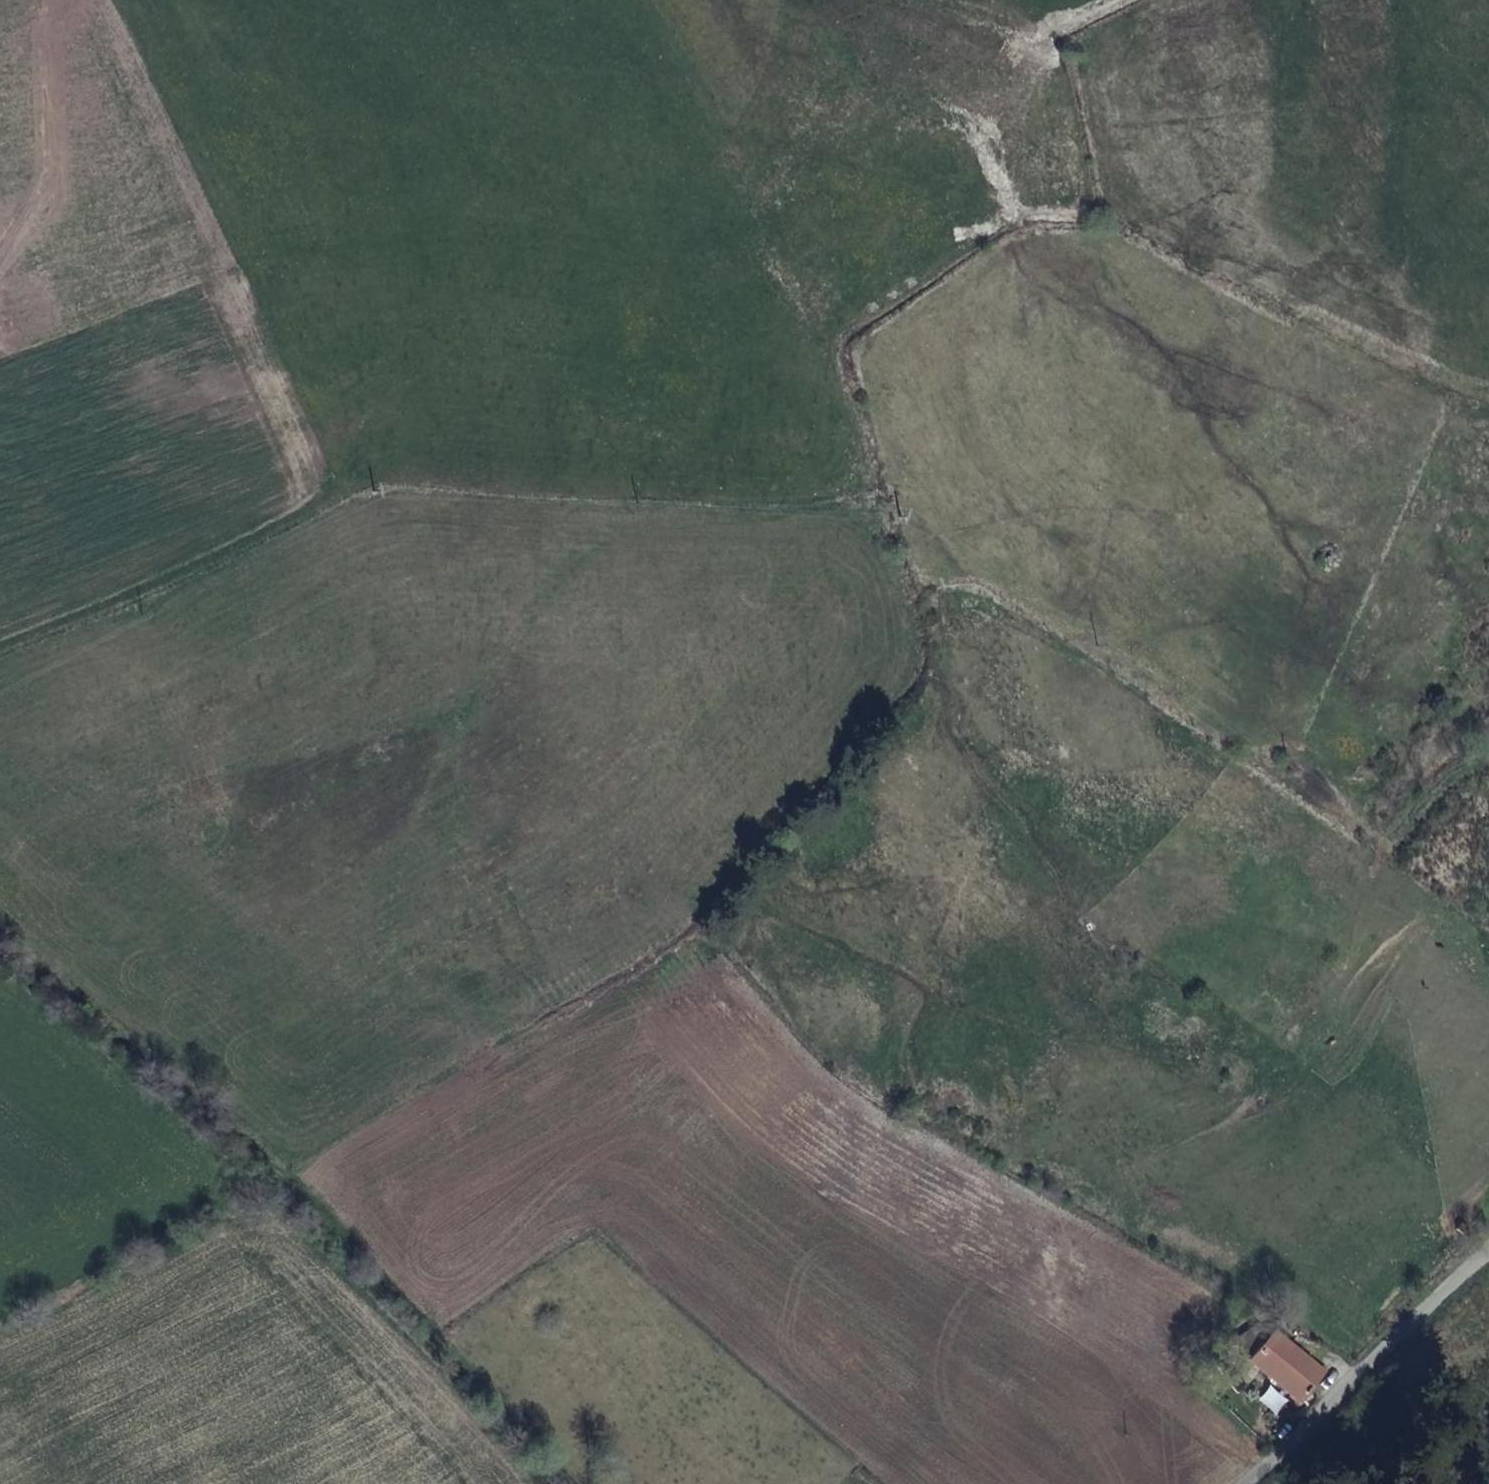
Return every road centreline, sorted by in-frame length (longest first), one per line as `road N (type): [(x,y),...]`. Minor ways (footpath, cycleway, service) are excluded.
road 1 (track): [(570,1483),(282,1188),(0,954)]
road 2 (unclassified): [(1488,1246),(1235,1483)]

